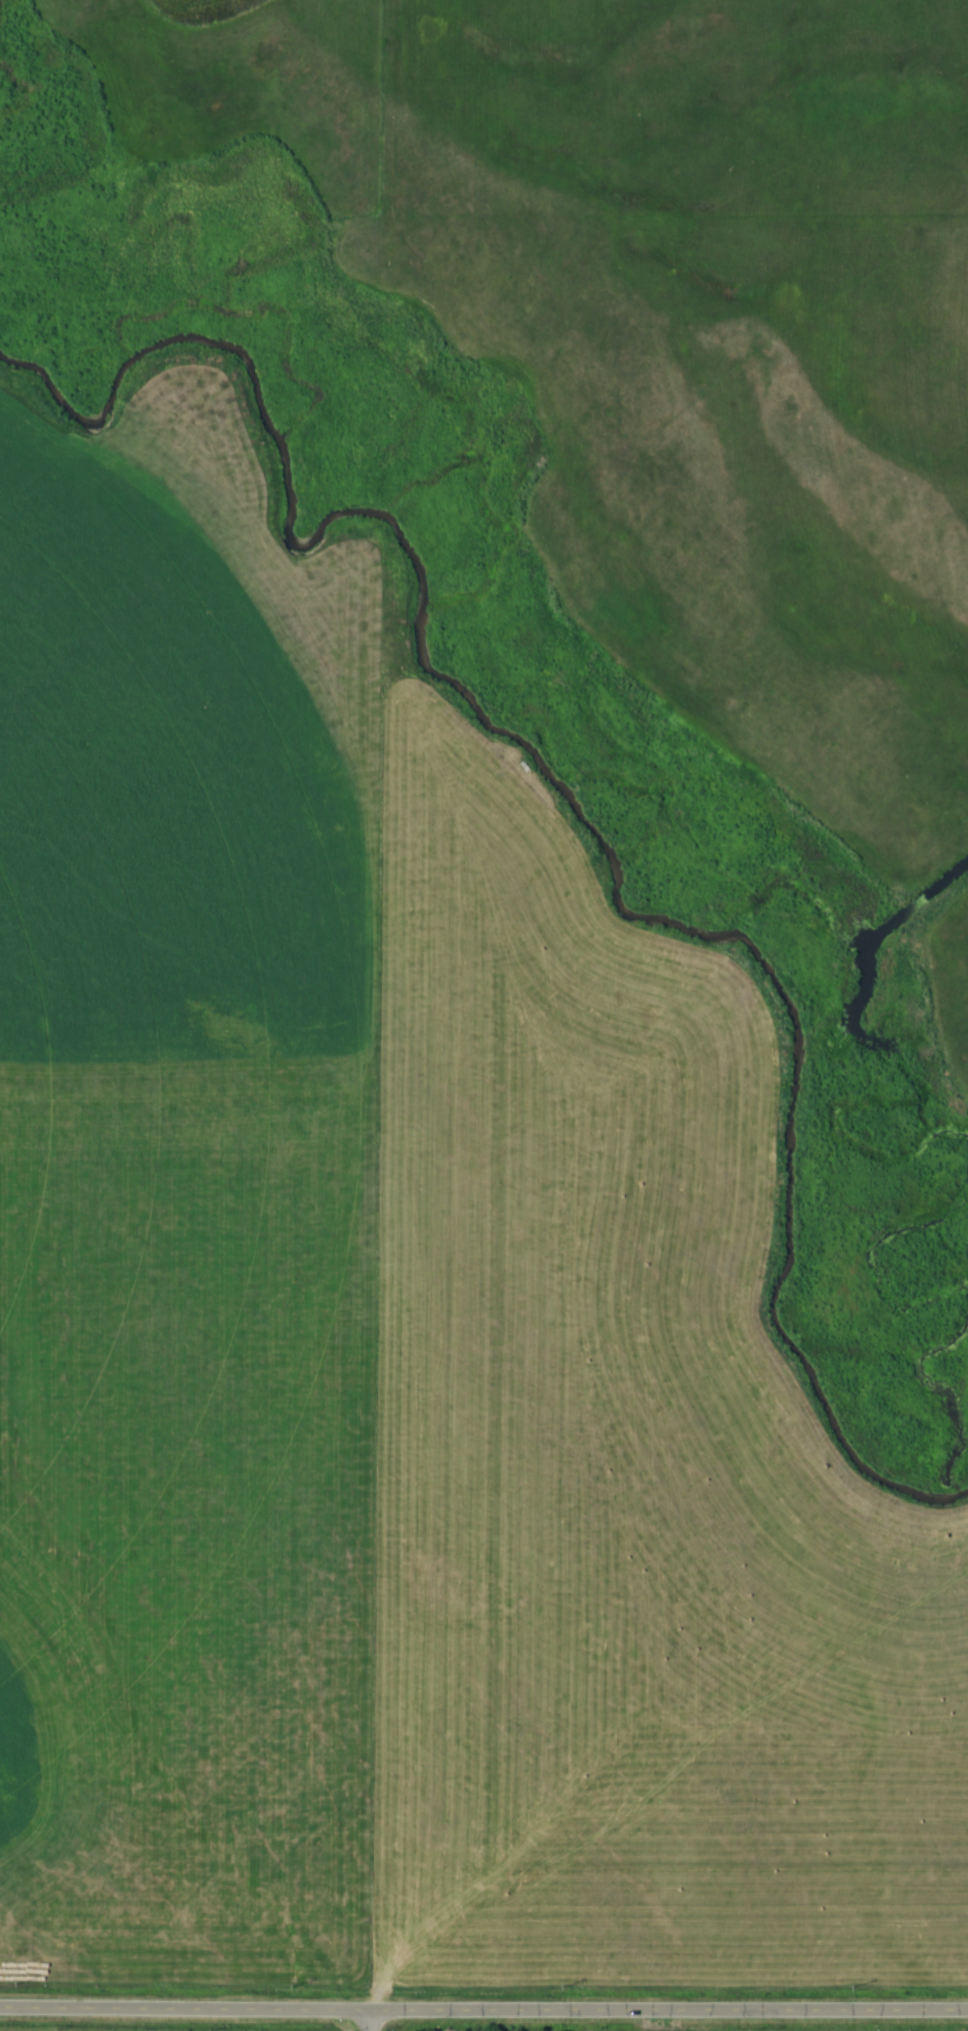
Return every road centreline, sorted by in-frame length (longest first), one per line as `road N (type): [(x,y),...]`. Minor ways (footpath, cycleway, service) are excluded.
road 1 (tertiary): [(967,2010),(0,2005)]

